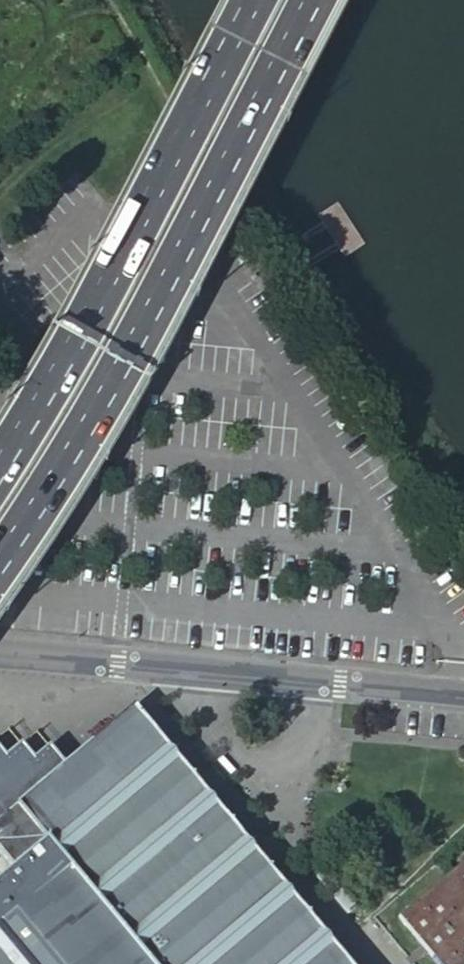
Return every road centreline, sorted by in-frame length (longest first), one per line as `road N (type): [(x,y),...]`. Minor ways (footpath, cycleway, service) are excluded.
road 1 (primary): [(0,558),(90,421),(311,0)]
road 2 (primary): [(262,0),(109,297),(0,484)]
road 3 (unclassified): [(0,650),(463,694)]

